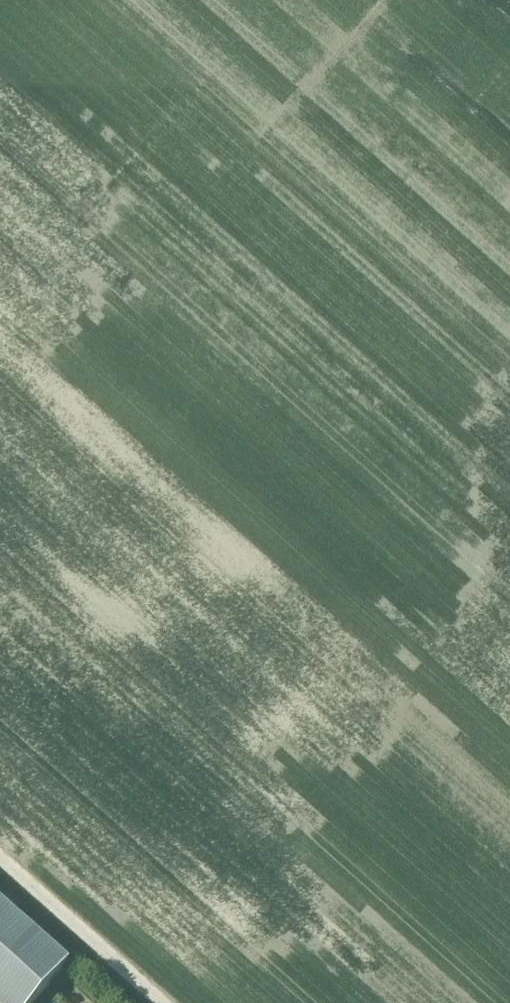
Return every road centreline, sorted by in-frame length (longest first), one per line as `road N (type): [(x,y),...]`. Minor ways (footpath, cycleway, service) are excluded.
road 1 (track): [(0,861),(159,1002)]

